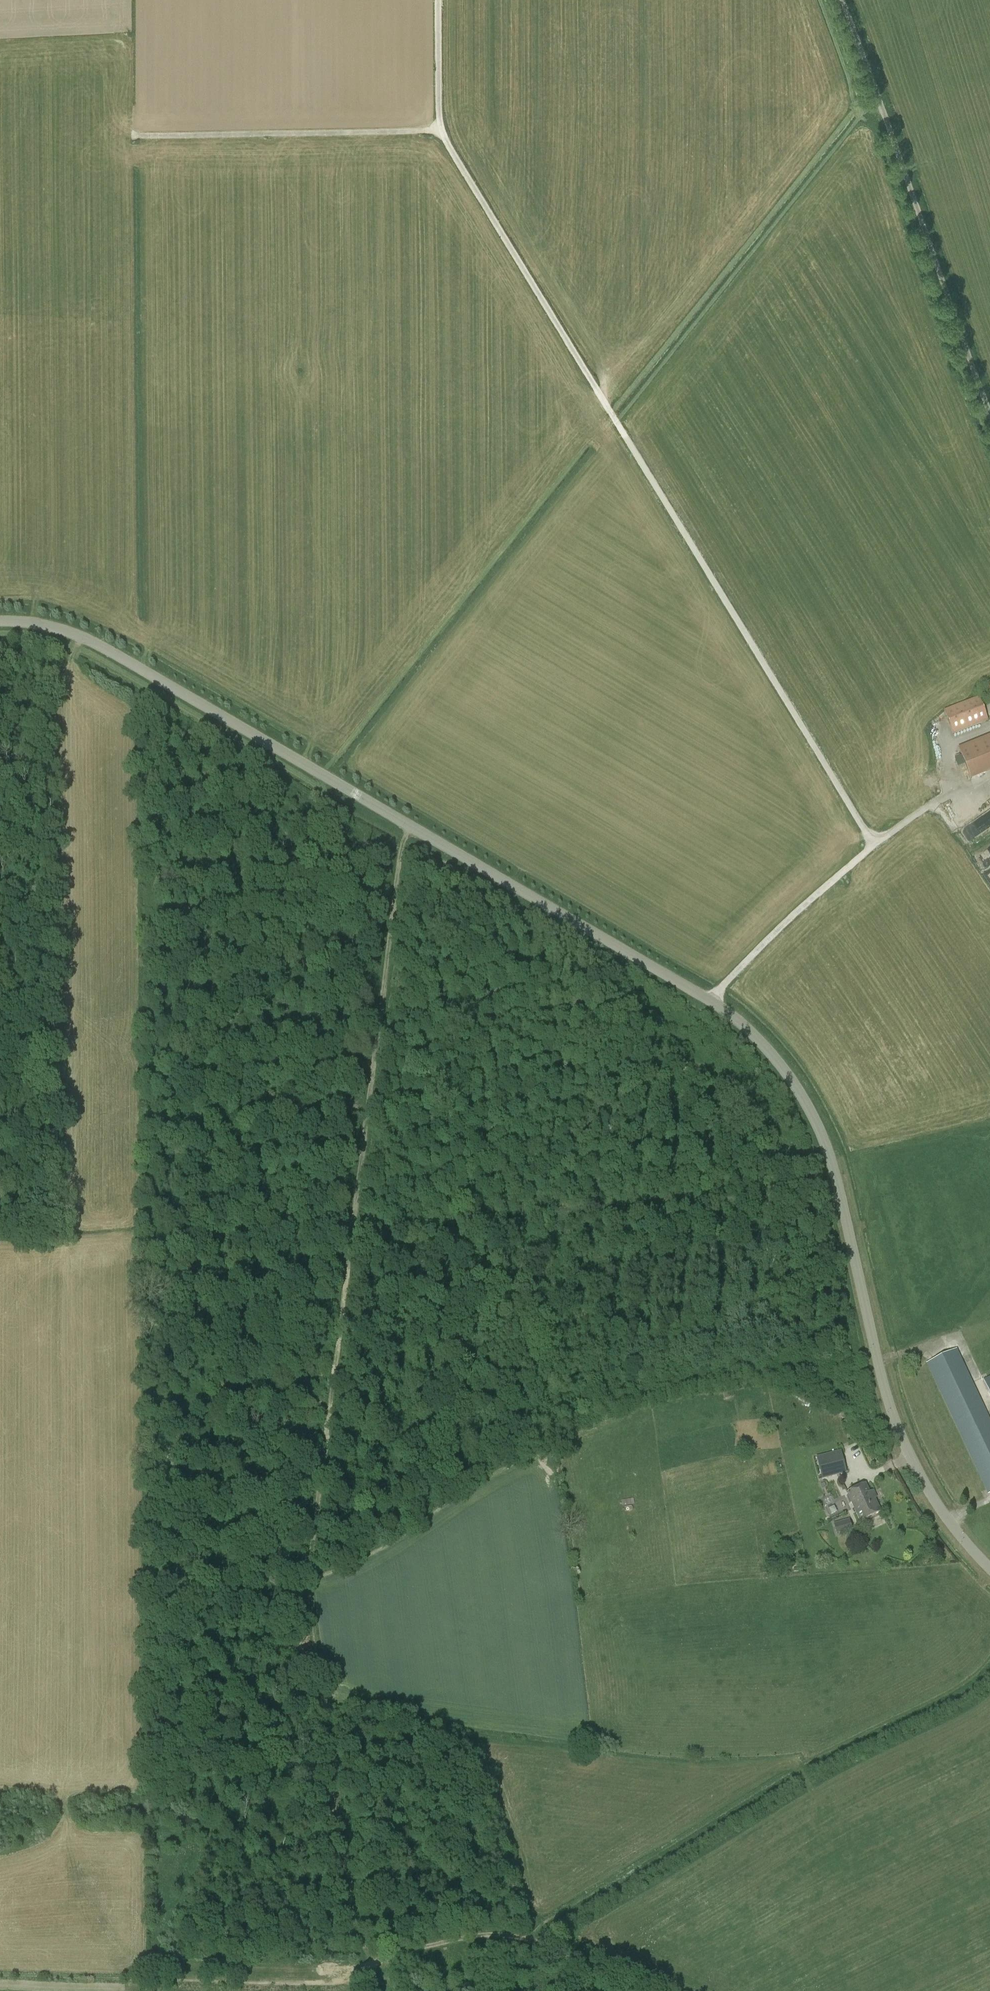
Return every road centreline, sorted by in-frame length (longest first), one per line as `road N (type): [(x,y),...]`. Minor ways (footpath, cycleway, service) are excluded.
road 1 (unclassified): [(989,1565),(907,1449),(827,1140),(803,1093),(757,1038),(711,1002),(90,640),(0,621)]
road 2 (track): [(874,844),(440,130),(439,0)]
road 3 (track): [(385,811),(320,1609),(328,1693)]
road 4 (track): [(350,1233),(837,1179)]
road 5 (unclassified): [(832,0),(989,420)]
road 6 (track): [(711,1002),(874,844),(965,780)]
road 7 (track): [(134,135),(440,130)]
road 8 (track): [(621,1990),(521,1939),(482,1938),(373,1961)]
road 9 (track): [(358,1969),(350,1978),(166,1976)]

